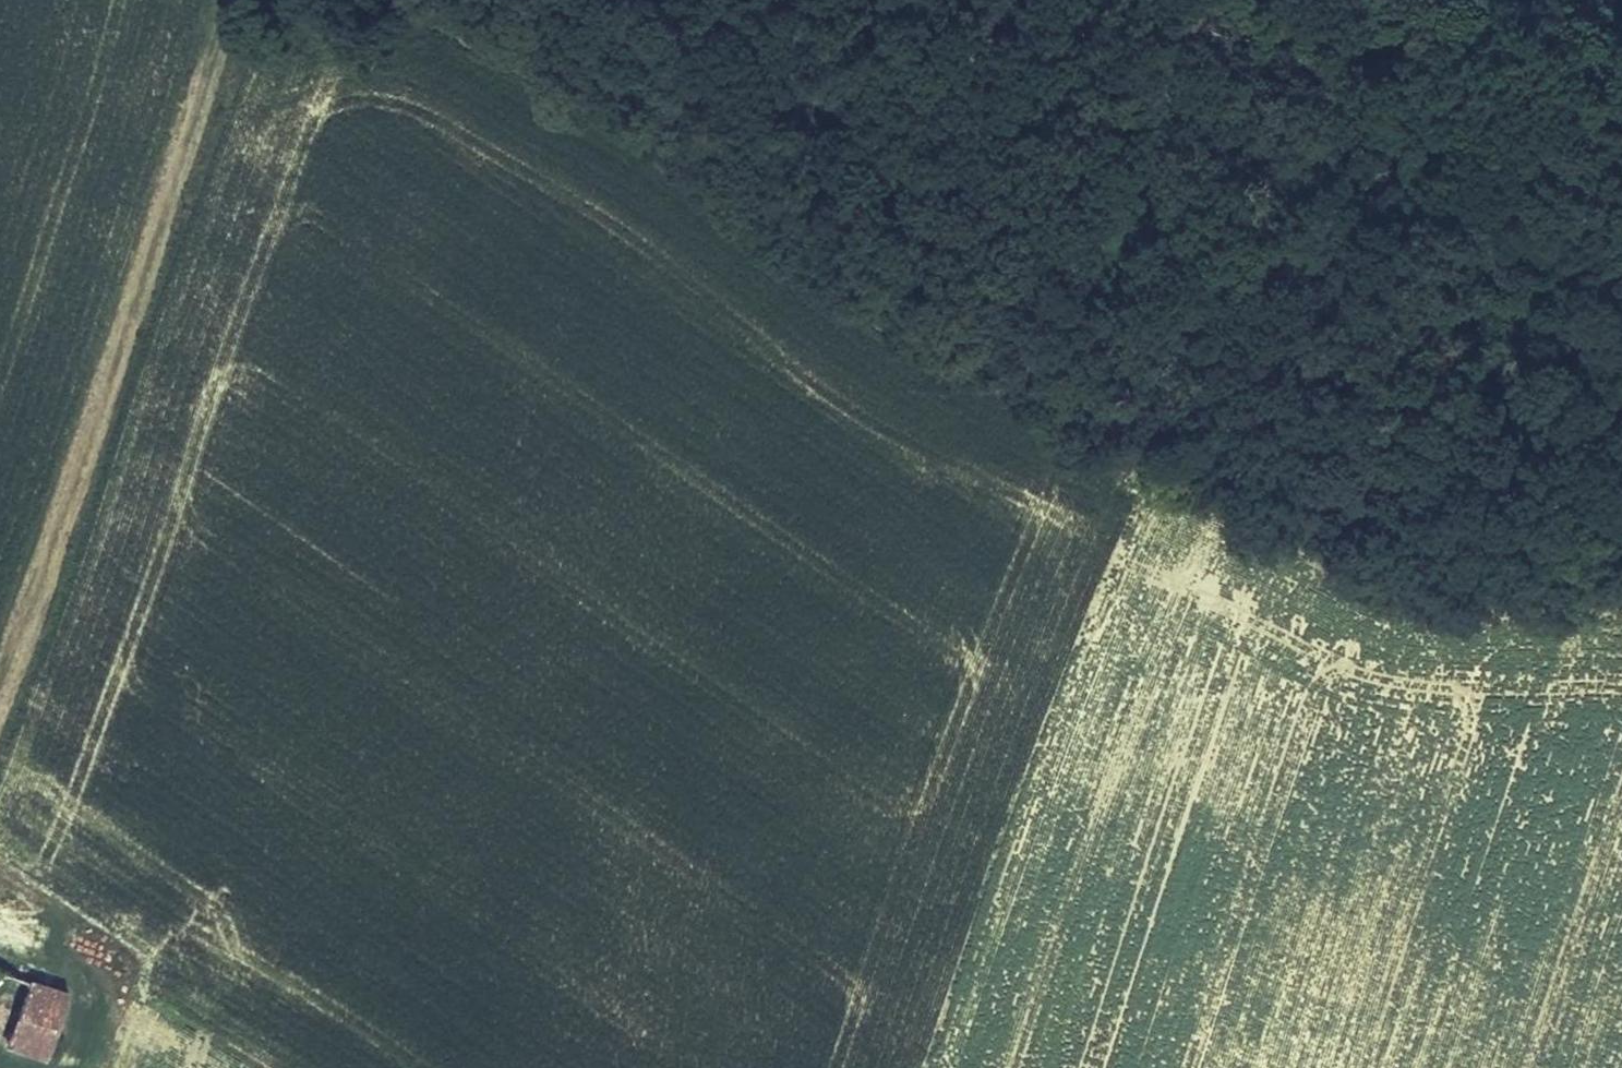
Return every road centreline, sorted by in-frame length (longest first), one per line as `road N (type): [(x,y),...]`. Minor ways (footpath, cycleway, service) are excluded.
road 1 (track): [(237,0),(0,737)]
road 2 (track): [(0,937),(105,979),(93,1036),(61,1067)]

